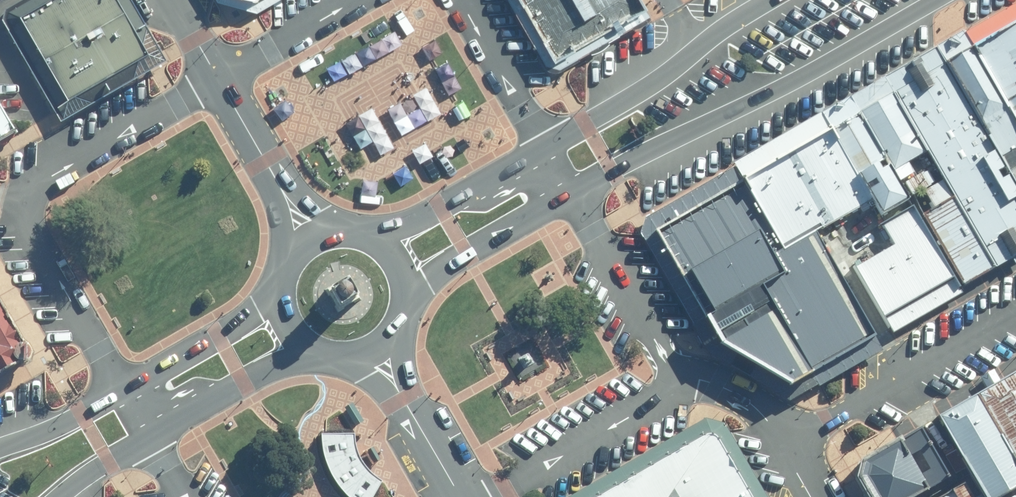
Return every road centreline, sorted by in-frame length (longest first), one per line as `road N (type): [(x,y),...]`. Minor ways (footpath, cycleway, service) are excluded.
road 1 (residential): [(123,390),(27,208),(44,182),(219,80)]
road 2 (tertiary): [(940,0),(574,194)]
road 3 (tertiary): [(549,147),(783,0)]
road 4 (unclassified): [(785,448),(1015,313)]
road 5 (residential): [(683,385),(487,496)]
road 6 (residential): [(574,194),(683,385)]
road 7 (tertiary): [(574,194),(426,279),(400,315)]
road 8 (tertiary): [(361,240),(549,147)]
road 9 (tertiary): [(333,358),(289,359),(152,439)]
road 10 (tertiary): [(123,390),(260,312),(284,281)]
road 11 (tertiary): [(316,244),(219,80)]
road 12 (residential): [(461,0),(549,147)]
road 13 (tertiary): [(461,496),(376,348)]
road 14 (residential): [(219,80),(356,0)]
road 15 (tertiary): [(0,450),(123,390)]
road 16 (unclassified): [(683,385),(699,380),(741,394),(785,448)]

